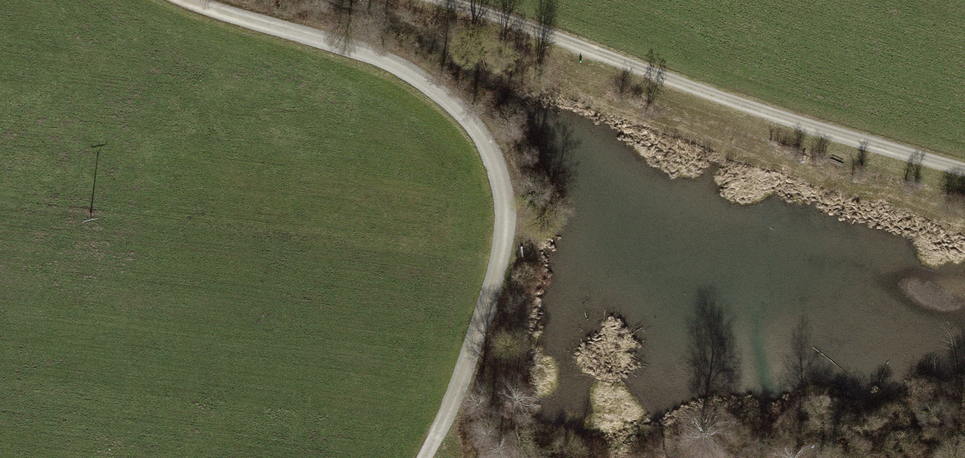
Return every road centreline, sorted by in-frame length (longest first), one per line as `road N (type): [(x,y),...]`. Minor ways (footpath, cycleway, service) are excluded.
road 1 (track): [(192,0),(369,56),(430,90),(489,146),(505,191),(504,256),(454,407),(426,457)]
road 2 (track): [(964,171),(770,114),(436,0)]

